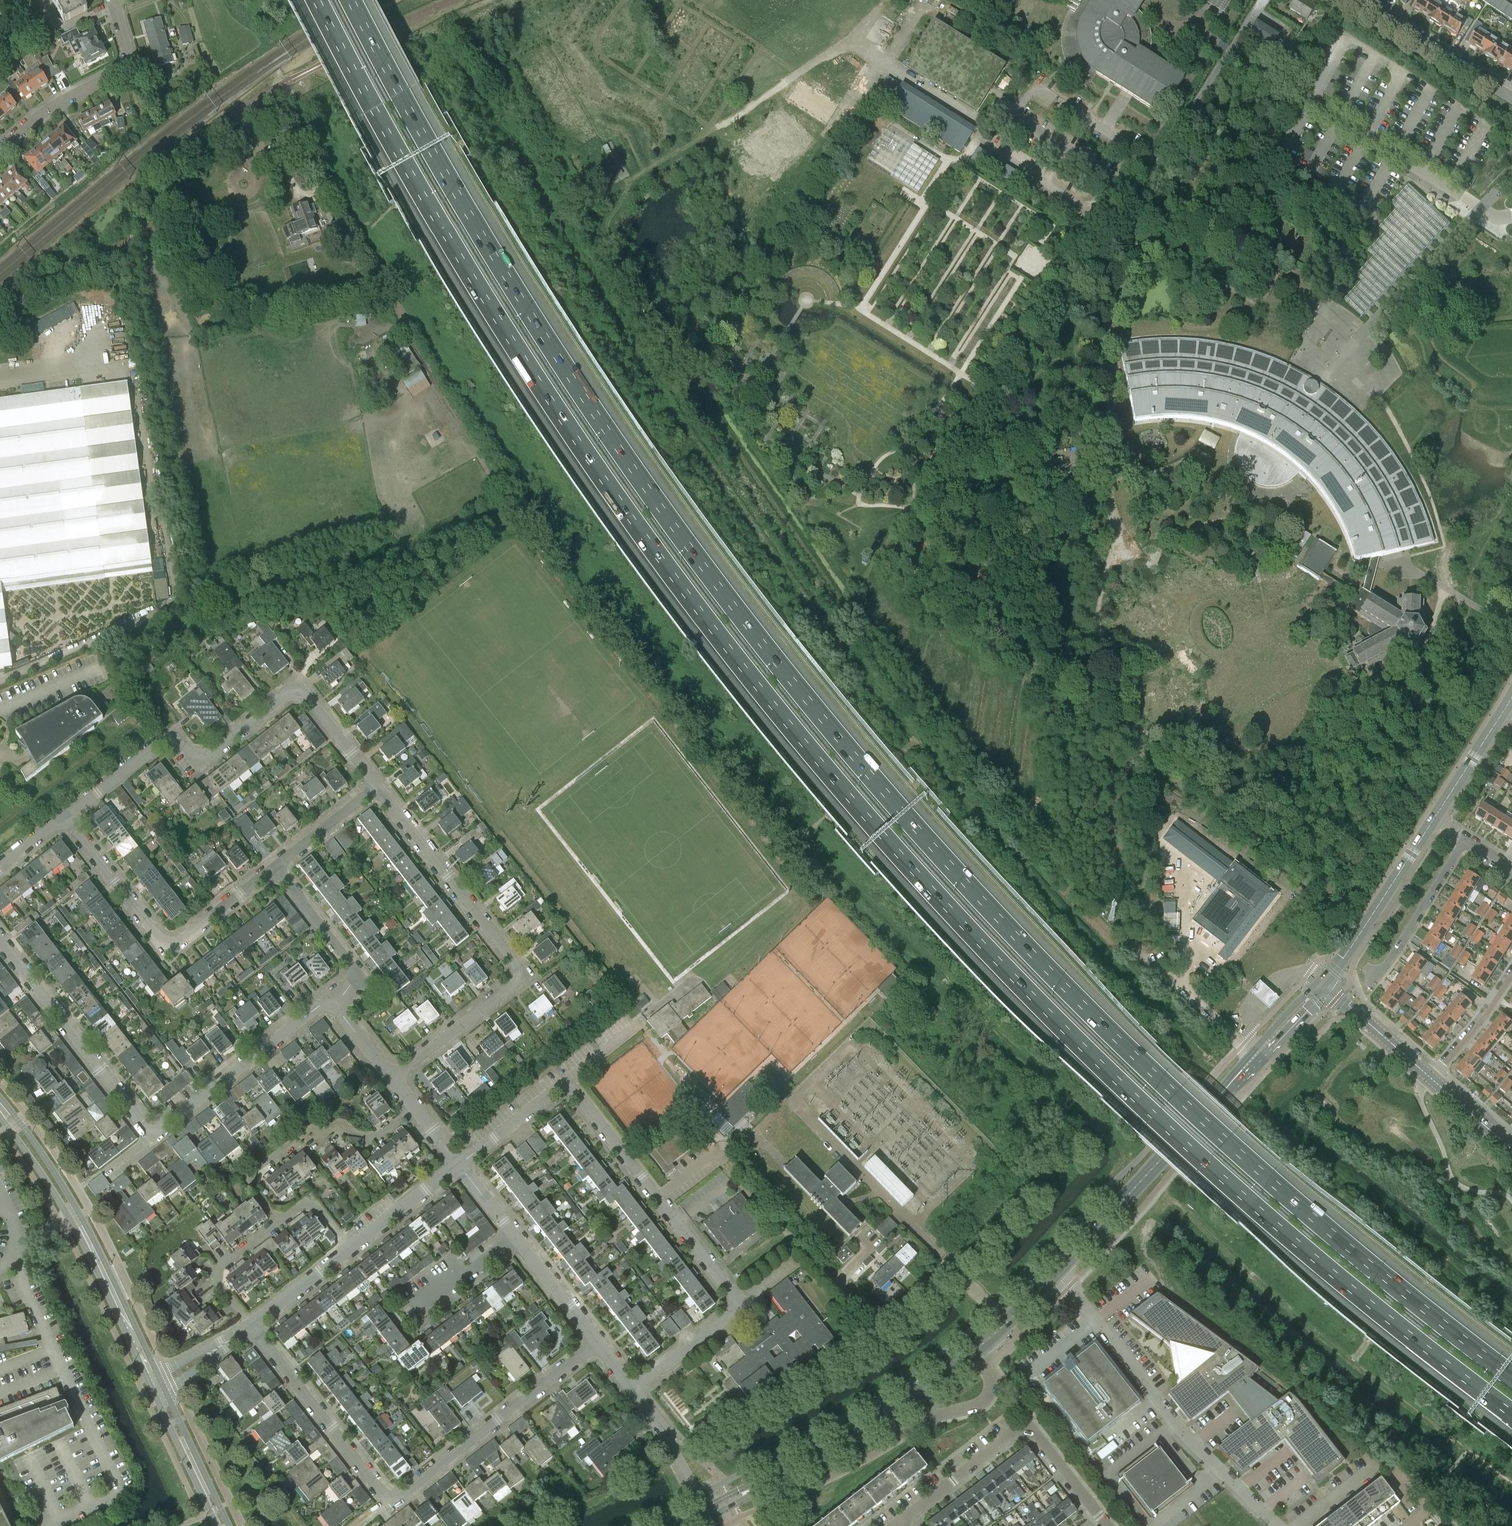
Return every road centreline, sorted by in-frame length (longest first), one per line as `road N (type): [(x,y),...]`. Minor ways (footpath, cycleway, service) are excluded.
road 1 (motorway): [(315,0),(452,253),(584,464),(834,789),(1022,991),(1206,1167),(1511,1414)]
road 2 (motorway): [(1511,1376),(1315,1220),(1173,1093),(997,920),(853,758),(700,566),(594,415),(450,189),(353,0)]
road 3 (track): [(1133,1164),(843,876),(621,619),(408,319)]
road 4 (residential): [(630,1388),(740,1305),(566,1082),(457,1165)]
road 5 (residential): [(64,818),(160,744),(175,741),(193,757),(211,757),(297,691),(378,790)]
road 6 (residential): [(378,790),(520,975),(393,1079)]
road 7 (residential): [(0,317),(65,266),(152,230),(162,212),(159,169),(283,85)]
road 8 (secondary): [(1058,1273),(1322,986)]
road 9 (secondary): [(693,1520),(872,1424),(1007,1322)]
road 10 (residential): [(1279,1525),(1191,1441),(1058,1273)]
road 11 (tertiary): [(152,1376),(85,1235),(0,1106)]
road 12 (track): [(376,349),(408,319),(283,85)]
road 13 (residential): [(64,818),(167,944),(275,869)]
road 14 (residential): [(392,1503),(596,1344)]
road 15 (residential): [(415,1108),(375,1137),(310,1129),(248,1176),(277,1222)]
road 16 (residential): [(153,1134),(0,942)]
road 17 (residential): [(392,1503),(250,1326)]
road 18 (residential): [(0,149),(50,108),(129,66),(113,0)]
road 19 (residential): [(153,1134),(330,1001)]
road 20 (secondary): [(1322,986),(1437,821)]
road 21 (residential): [(1511,96),(1359,0)]
road 22 (residential): [(1369,986),(1465,838)]
road 23 (residential): [(330,1001),(352,983),(354,968),(275,869)]
road 24 (residential): [(896,1525),(1028,1424)]
road 25 (residential): [(1007,1322),(950,1270),(889,1322)]
road 26 (residential): [(630,1388),(694,1486),(693,1520)]
road 27 (residential): [(250,1326),(215,1280),(217,1270),(277,1222)]
road 28 (tertiary): [(1434,1076),(1322,986)]
road 29 (residential): [(596,1344),(512,1235)]
road 30 (residential): [(457,1165),(350,1246)]
road 31 (secondary): [(1437,821),(1507,709)]
road 32 (residential): [(275,869),(378,790)]
road 33 (residential): [(1107,1525),(1028,1424)]
road 34 (residential): [(350,1246),(250,1326)]
road 35 (residential): [(1511,976),(1434,1076)]

